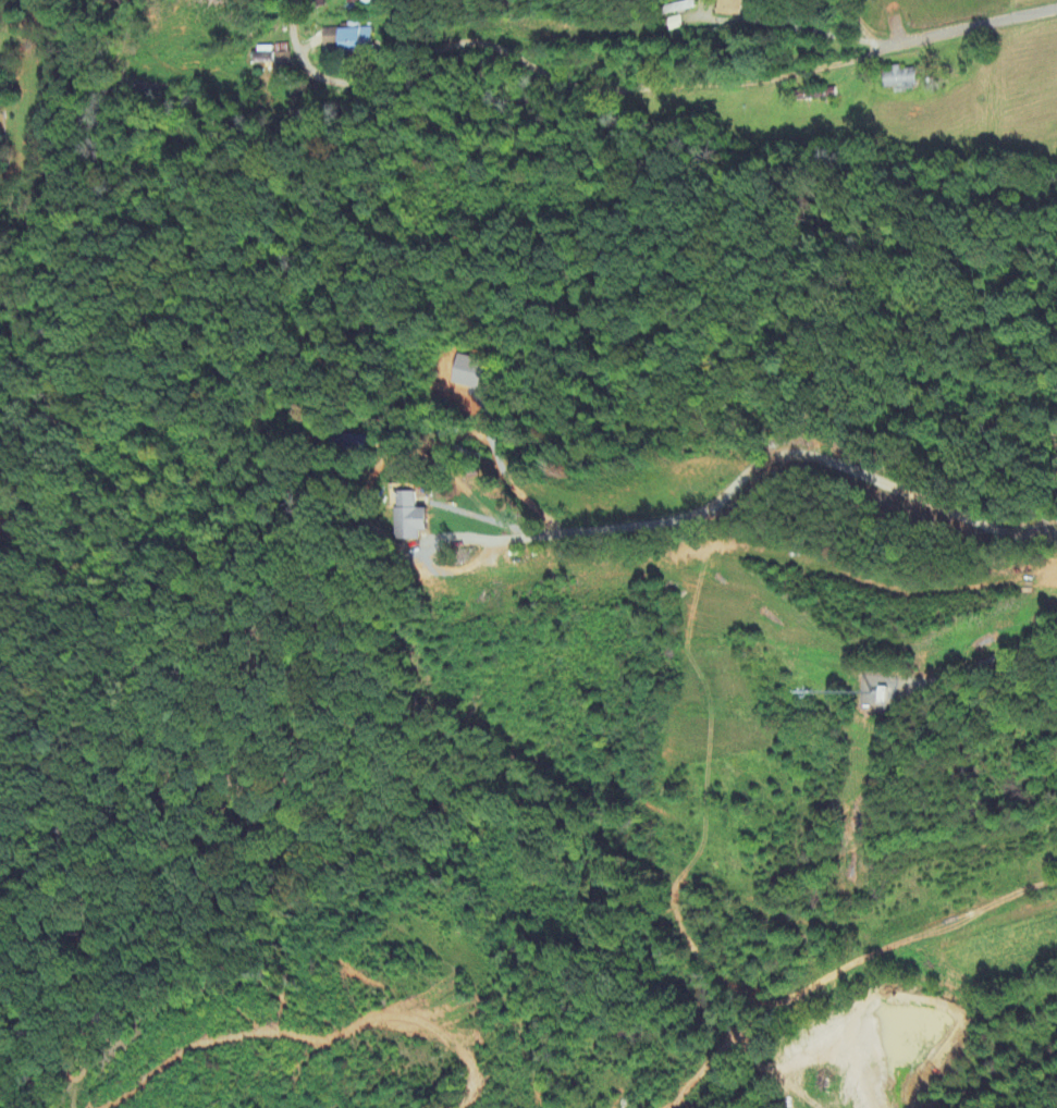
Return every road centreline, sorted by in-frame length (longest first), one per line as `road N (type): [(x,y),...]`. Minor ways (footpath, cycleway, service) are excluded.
road 1 (residential): [(1056,10),(904,44)]

